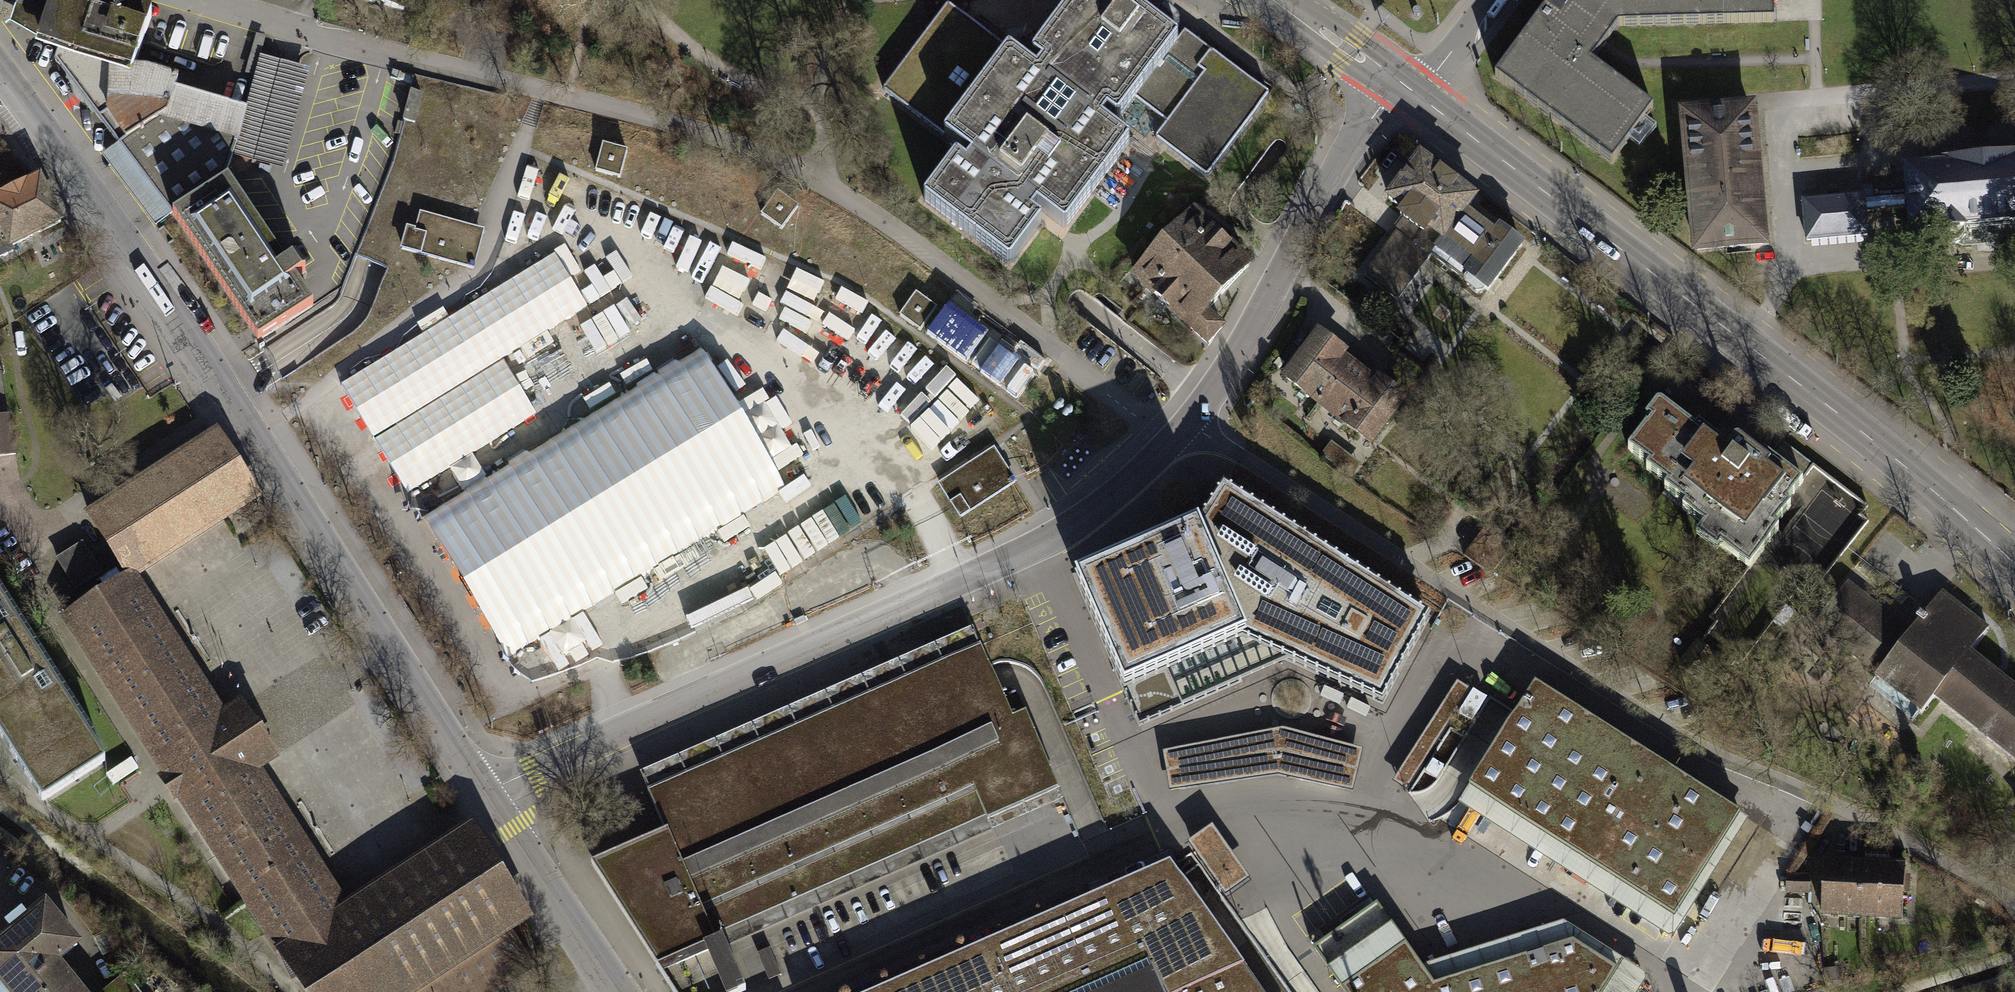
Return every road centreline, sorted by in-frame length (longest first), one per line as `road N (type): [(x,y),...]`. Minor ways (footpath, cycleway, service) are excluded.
road 1 (residential): [(1198,414),(1673,729),(1837,807),(2014,906)]
road 2 (tertiary): [(0,73),(238,411),(486,796)]
road 3 (residential): [(486,796),(1038,546),(1113,497),(1170,442)]
road 4 (primary): [(1415,97),(1909,470),(2014,567)]
road 5 (residential): [(1198,414),(1397,84)]
road 6 (residential): [(1153,834),(812,991)]
road 7 (tertiary): [(486,796),(617,991)]
road 8 (residential): [(198,0),(414,62)]
road 9 (primary): [(1278,0),(1397,84)]
road 10 (residential): [(1067,360),(1170,442)]
road 11 (residential): [(1415,97),(1491,0)]

